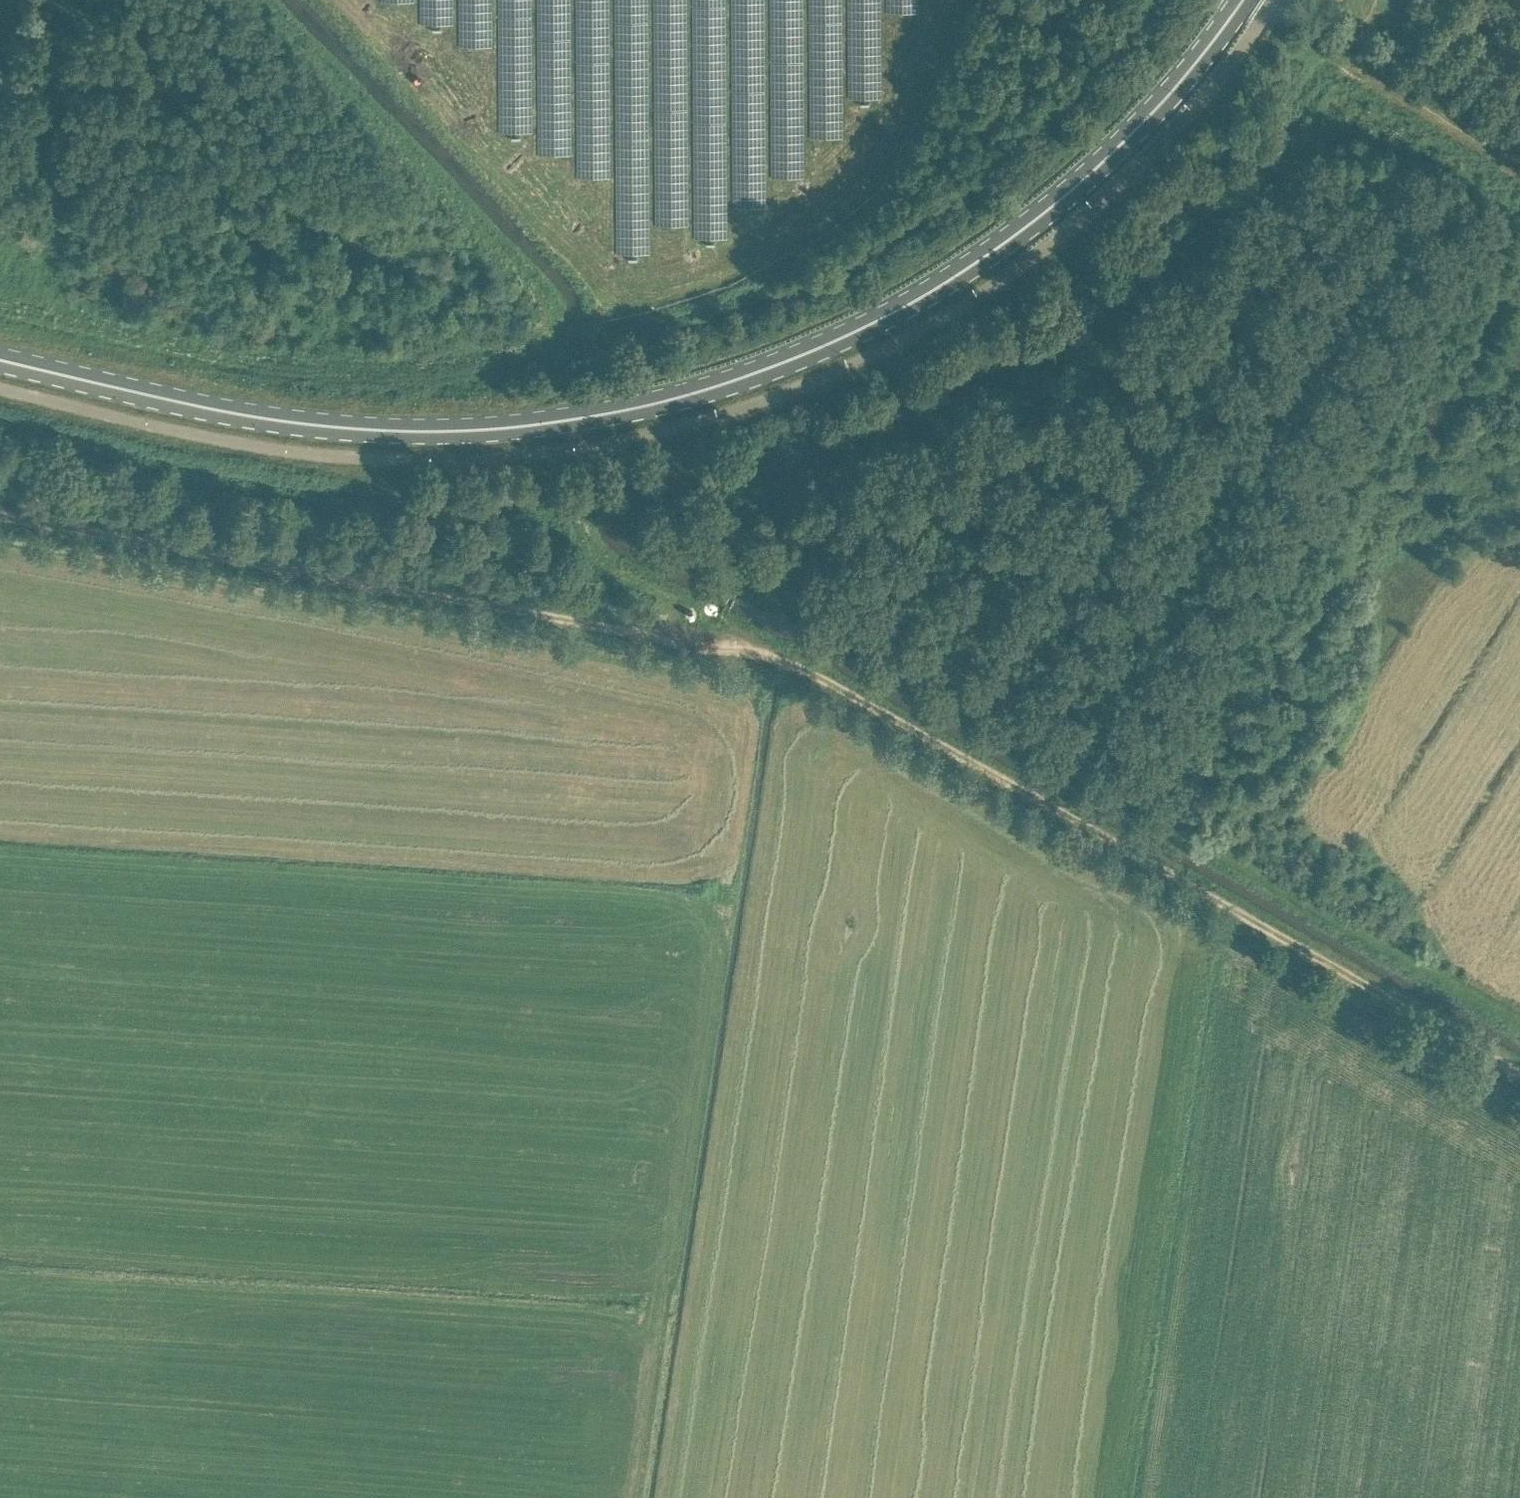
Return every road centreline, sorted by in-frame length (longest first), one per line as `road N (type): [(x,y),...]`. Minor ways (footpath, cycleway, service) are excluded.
road 1 (track): [(1519,1080),(785,662),(0,514)]
road 2 (unclassified): [(1273,0),(1177,129),(1007,277),(851,366),(690,424),(536,452),(366,457),(283,451),(0,386)]
road 3 (primary): [(1240,0),(1129,137),(991,255),(779,364),(693,392),(499,427),(342,428),(220,410),(0,360)]

